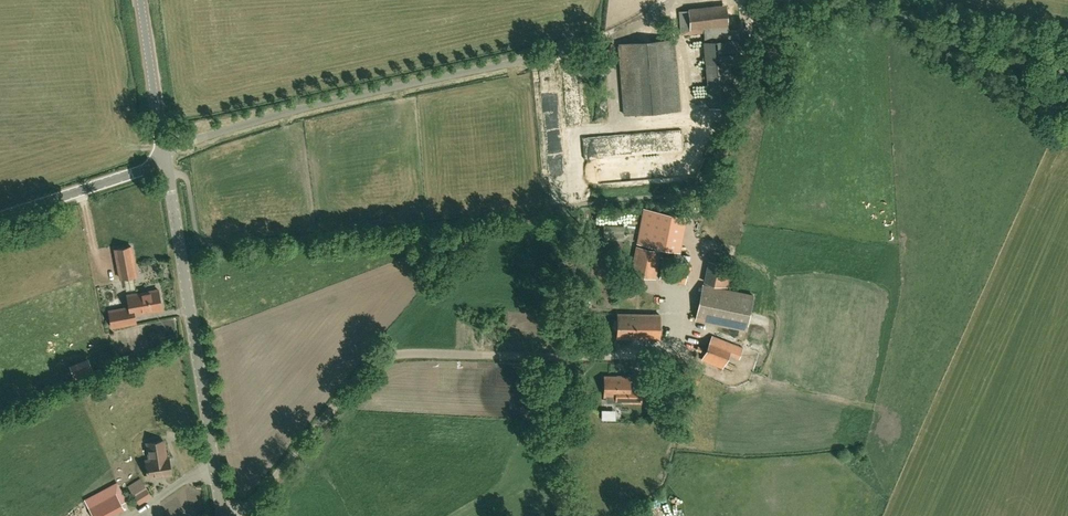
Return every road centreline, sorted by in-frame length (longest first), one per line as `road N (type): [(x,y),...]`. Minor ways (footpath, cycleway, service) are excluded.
road 1 (tertiary): [(222,515),(165,161)]
road 2 (unclassified): [(0,216),(165,161)]
road 3 (tertiary): [(165,161),(141,0)]

